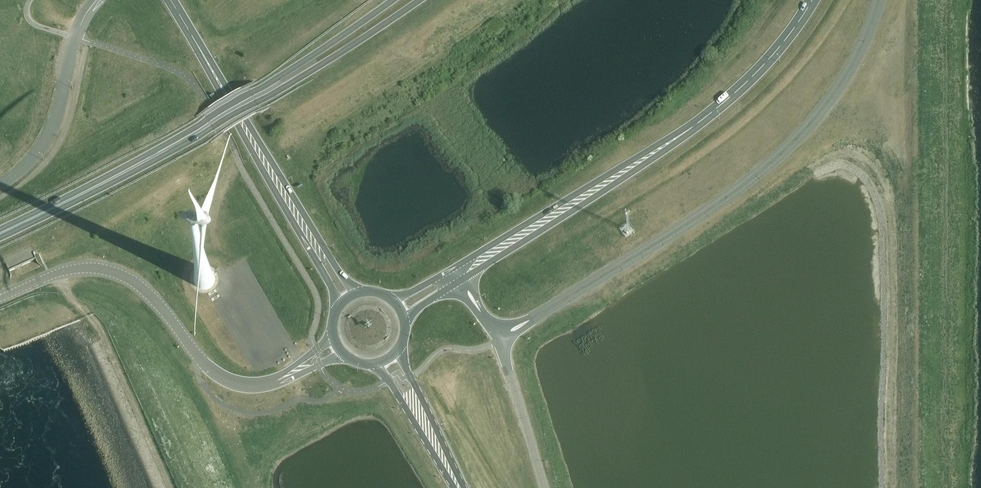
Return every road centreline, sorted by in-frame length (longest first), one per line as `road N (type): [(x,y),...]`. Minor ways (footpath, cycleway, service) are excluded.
road 1 (tertiary): [(501,340),(713,207),(783,153),(848,72),(879,0)]
road 2 (trunk): [(814,0),(772,58),(719,109),(456,274)]
road 3 (primary): [(194,39),(340,305)]
road 4 (primary): [(354,294),(194,39)]
road 5 (trunk): [(208,126),(421,0)]
road 6 (unclassified): [(0,299),(74,269),(119,275),(156,303),(195,353)]
road 7 (trunk): [(0,233),(208,126)]
road 8 (trunk): [(394,0),(208,126)]
road 9 (unclassified): [(0,186),(42,148),(80,26),(97,0)]
road 10 (unclassified): [(544,487),(501,340)]
road 11 (primary): [(464,487),(398,350)]
road 12 (primary): [(375,364),(455,487)]

